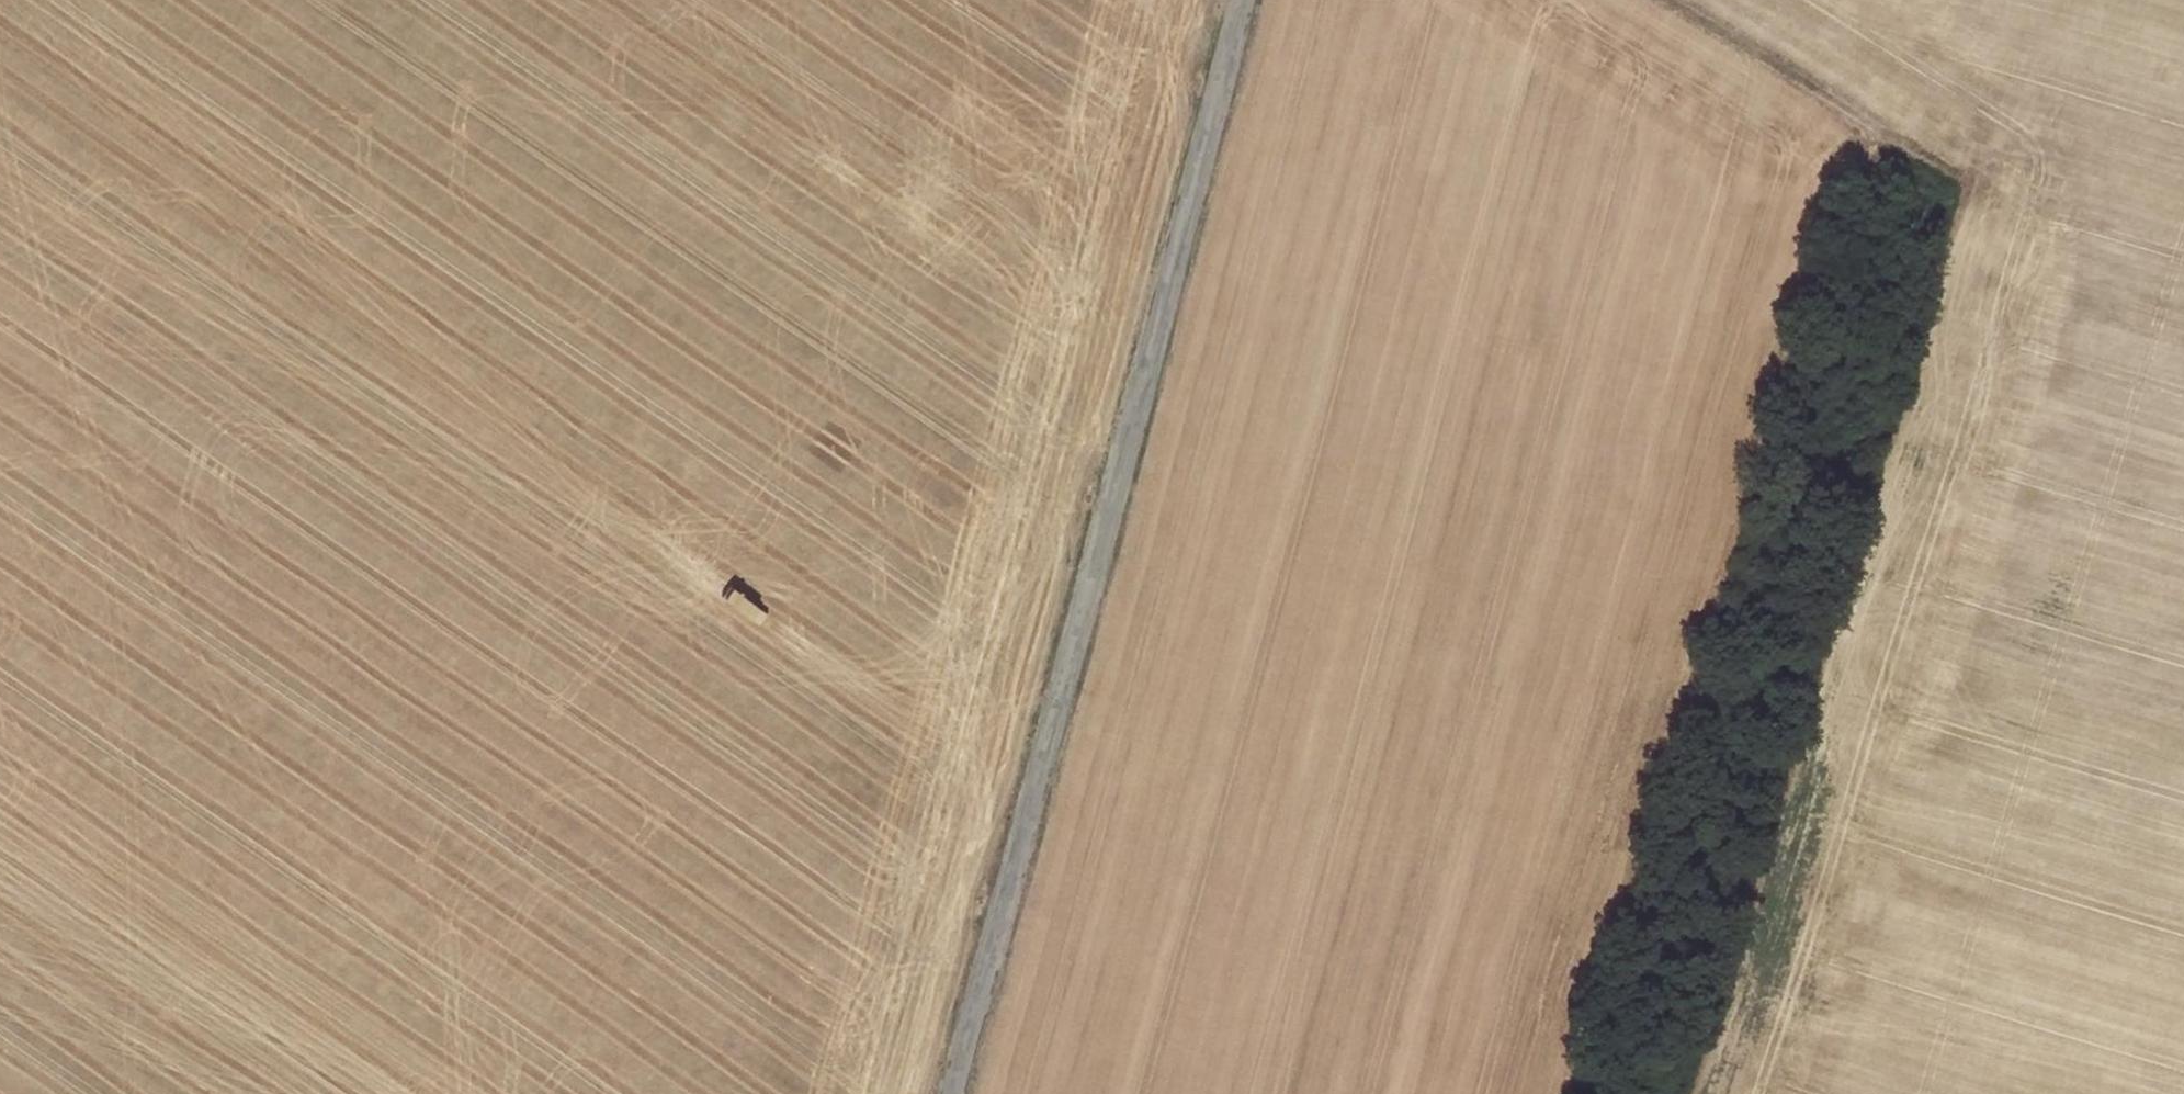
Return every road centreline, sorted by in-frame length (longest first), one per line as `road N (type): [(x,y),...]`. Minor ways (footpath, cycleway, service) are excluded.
road 1 (unclassified): [(1241,0),(954,1093)]
road 2 (track): [(1660,0),(1996,199)]

